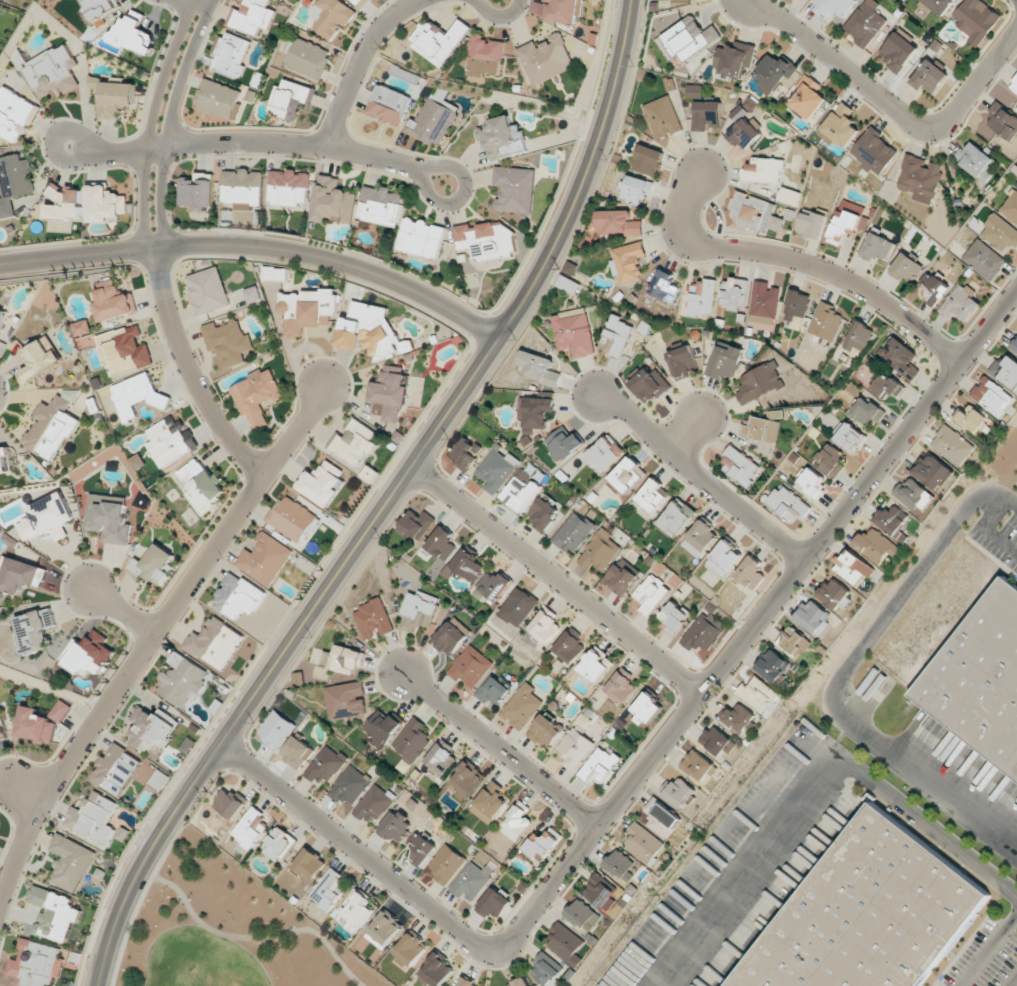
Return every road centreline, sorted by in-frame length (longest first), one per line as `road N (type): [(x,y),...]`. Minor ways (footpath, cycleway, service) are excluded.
road 1 (residential): [(220,752),(470,944),(492,950),(513,939),(1016,294)]
road 2 (tertiary): [(632,0),(600,130),(555,240),(411,469),(159,835),(109,941),(98,985)]
road 3 (residential): [(0,903),(39,799),(326,384)]
road 4 (tertiary): [(0,267),(156,251),(268,251),(406,287),(497,334)]
road 5 (residential): [(64,149),(331,147),(395,162),(445,185)]
road 6 (residential): [(702,172),(681,228),(684,243),(843,280),(963,363)]
road 7 (residential): [(411,469),(699,694)]
road 8 (residential): [(596,396),(803,561)]
road 9 (residential): [(194,0),(145,149),(144,231),(156,251)]
road 10 (residential): [(259,487),(189,378),(165,311),(156,251)]
road 11 (residential): [(156,251),(163,147),(214,0)]
road 12 (residential): [(399,675),(594,826)]
road 13 (residential): [(933,128),(742,0)]
road 14 (residential): [(331,147),(364,50),(392,14),(423,0)]
road 15 (residential): [(933,128),(956,118),(1016,35)]

